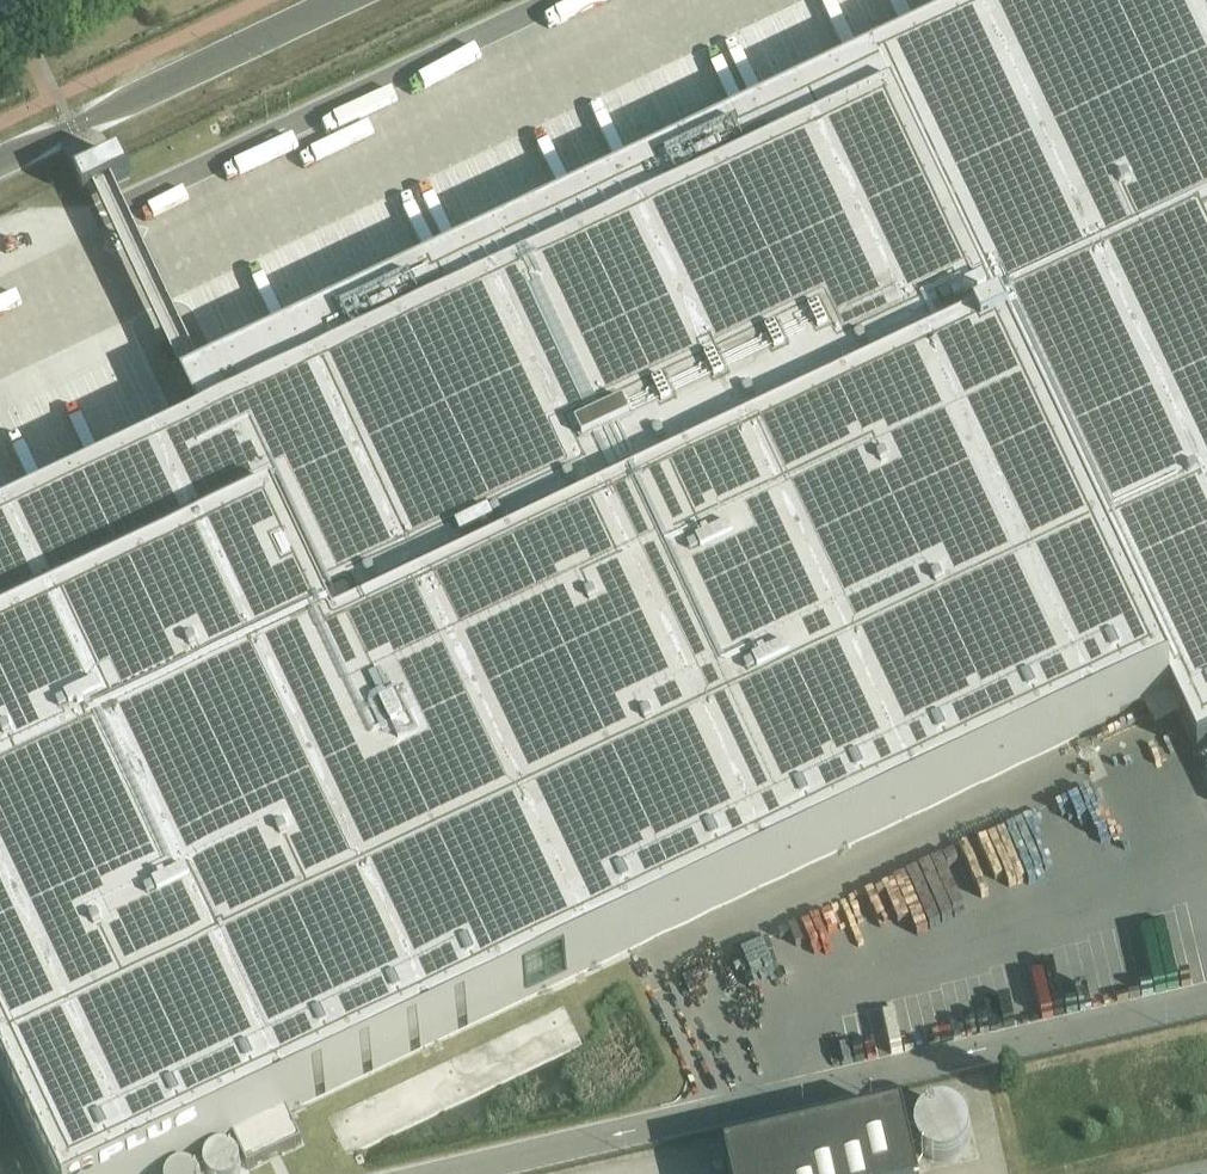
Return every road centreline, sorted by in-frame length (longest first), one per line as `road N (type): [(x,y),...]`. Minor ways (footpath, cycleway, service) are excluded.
road 1 (unclassified): [(0,158),(329,0)]

